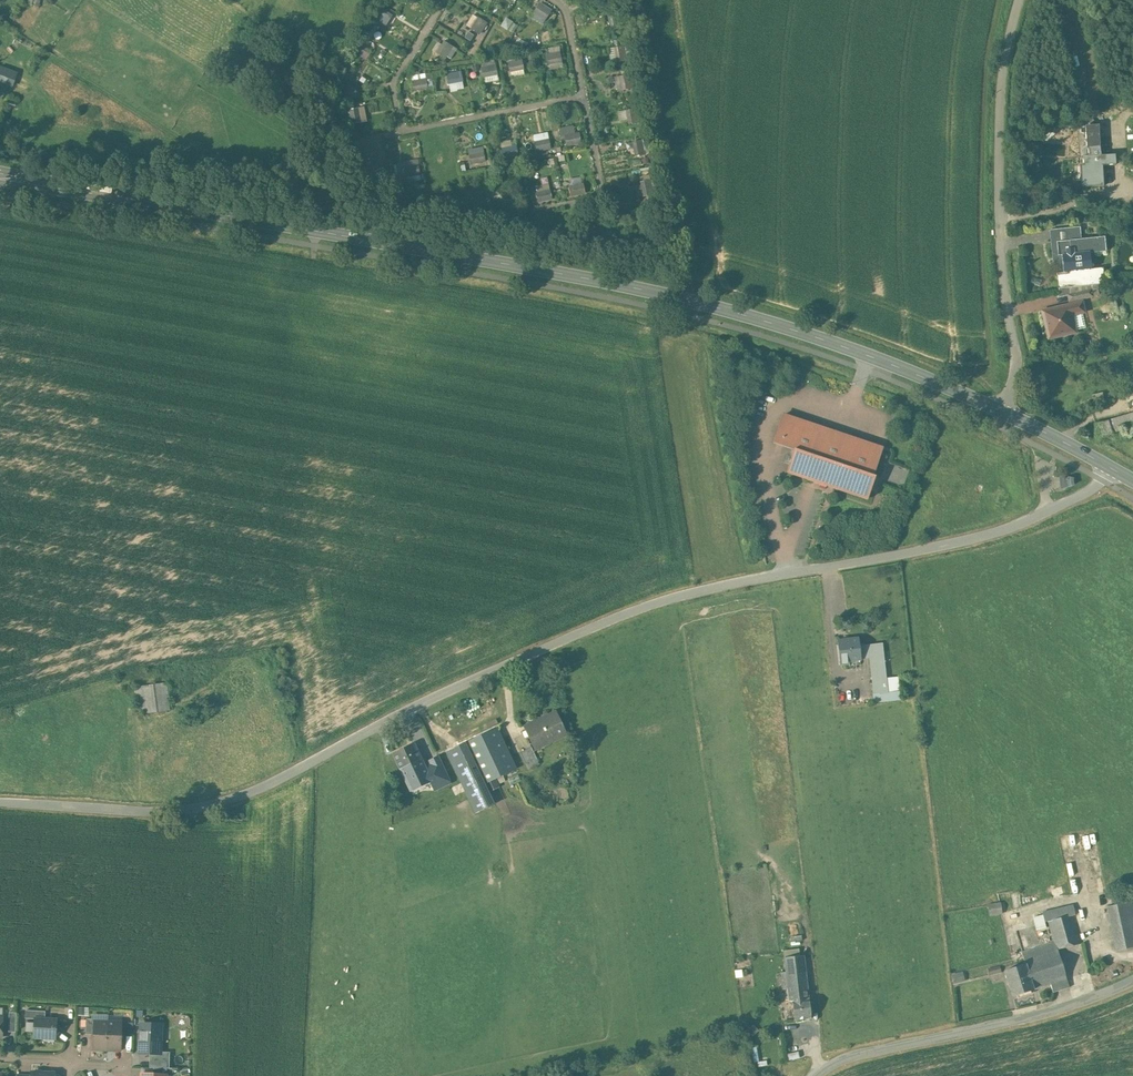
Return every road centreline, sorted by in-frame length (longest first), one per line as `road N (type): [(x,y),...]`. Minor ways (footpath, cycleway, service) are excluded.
road 1 (unclassified): [(1116,468),(1075,499),(1012,527),(667,597),(505,662),(224,800),(136,810),(0,801)]
road 2 (secondary): [(0,175),(631,286),(872,353),(1006,409)]
road 3 (residential): [(1025,0),(1004,74),(1001,242),(1018,360),(1006,409)]
road 4 (residential): [(1132,978),(1048,1010),(848,1054),(816,1075)]
road 5 (secondary): [(1006,409),(1116,468)]

